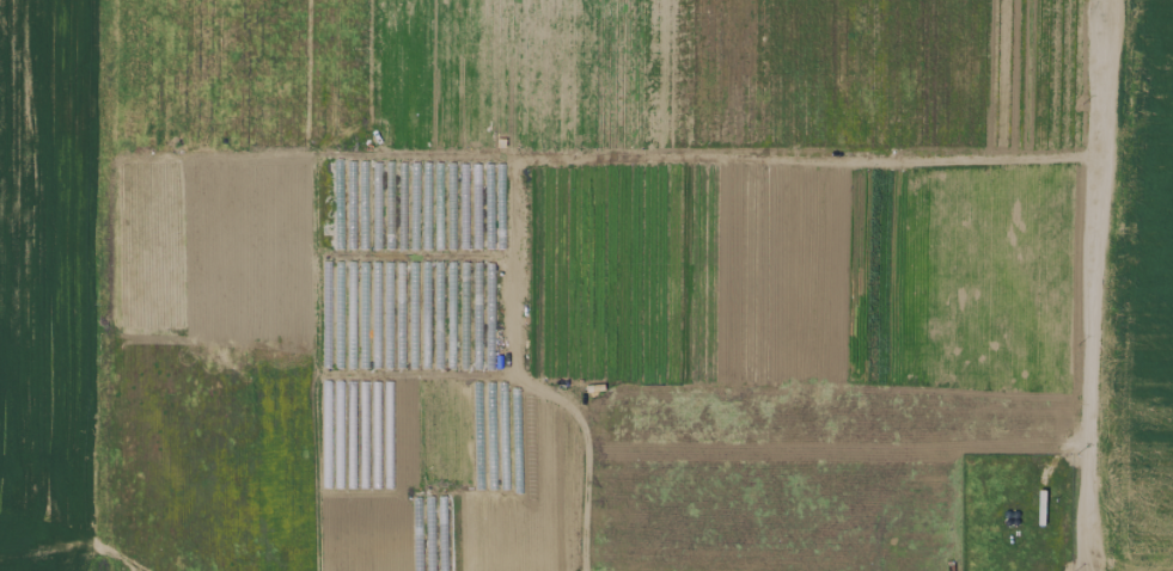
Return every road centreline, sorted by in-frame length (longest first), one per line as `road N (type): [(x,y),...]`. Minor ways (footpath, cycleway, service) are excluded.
road 1 (residential): [(1094,570),(1113,0)]

